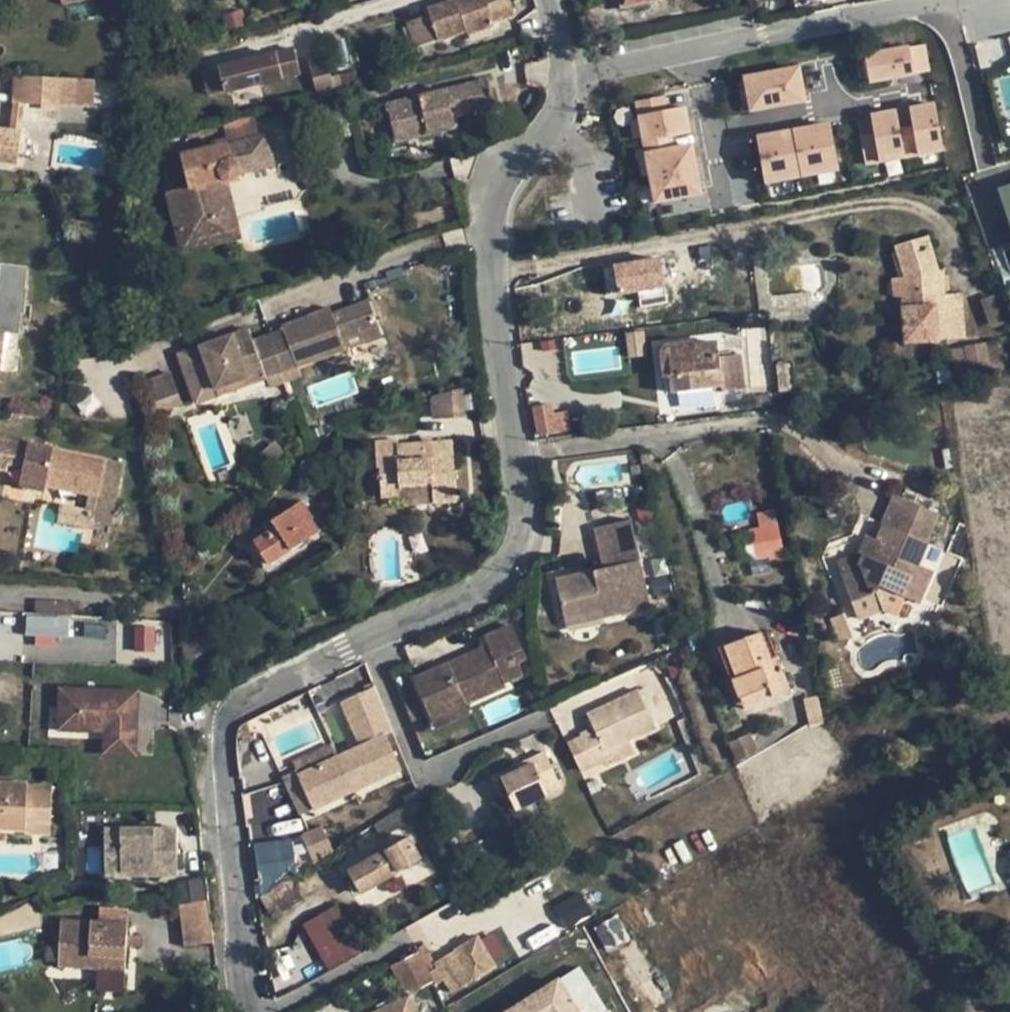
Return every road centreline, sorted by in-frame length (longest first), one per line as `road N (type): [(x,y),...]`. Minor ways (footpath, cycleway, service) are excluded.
road 1 (residential): [(547,0),(563,96),(484,191),(526,538),(509,576),(255,684),(224,715),(225,840),(248,1011)]

